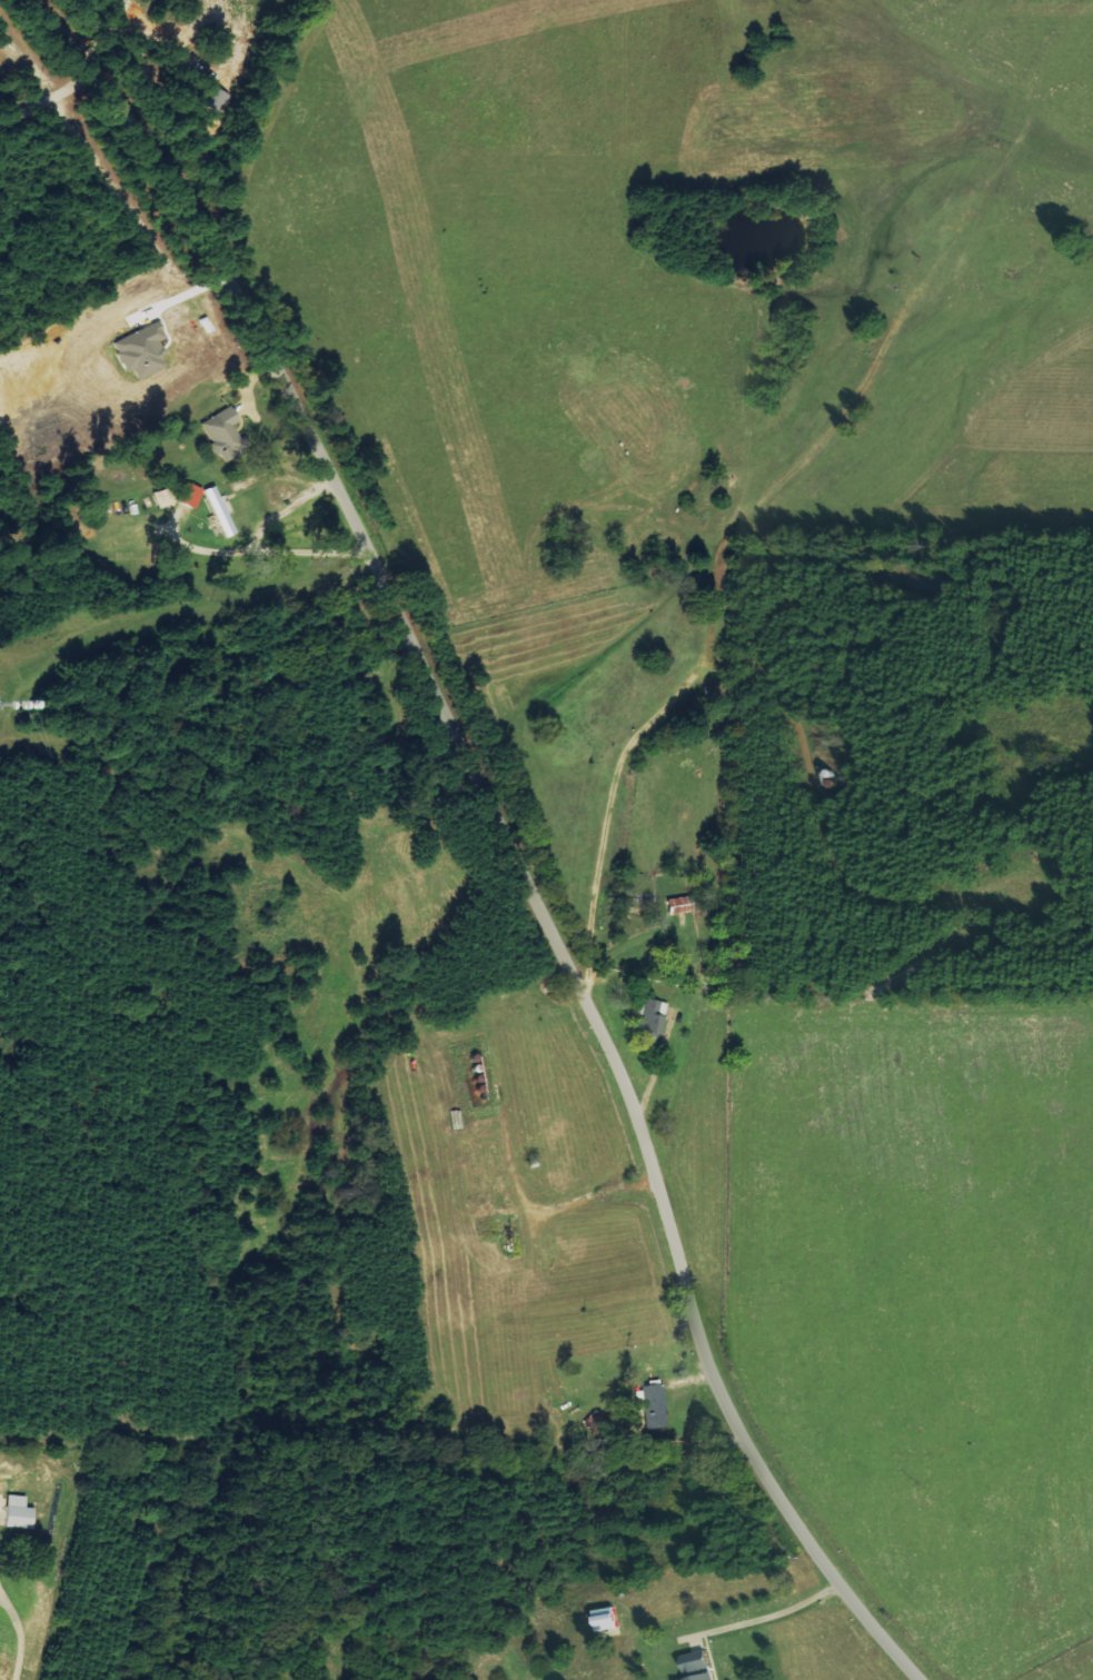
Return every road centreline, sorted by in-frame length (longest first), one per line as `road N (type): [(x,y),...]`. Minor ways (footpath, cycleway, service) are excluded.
road 1 (residential): [(918,1679),(803,1537),(757,1465),(699,1341),(628,1106),(268,359),(176,191),(32,0)]

